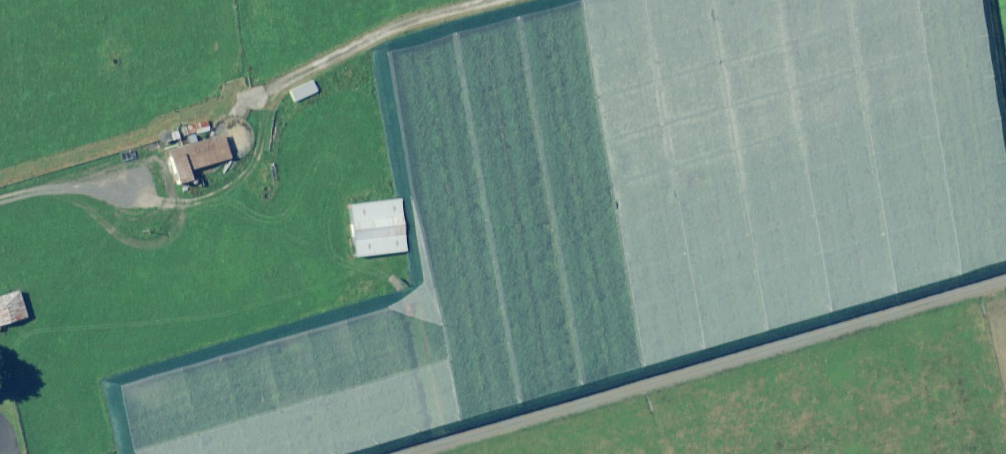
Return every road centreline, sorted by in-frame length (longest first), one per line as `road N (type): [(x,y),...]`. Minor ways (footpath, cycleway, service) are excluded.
road 1 (track): [(1005,286),(425,453)]
road 2 (track): [(479,0),(422,14),(332,56),(239,113),(76,182),(0,204)]

